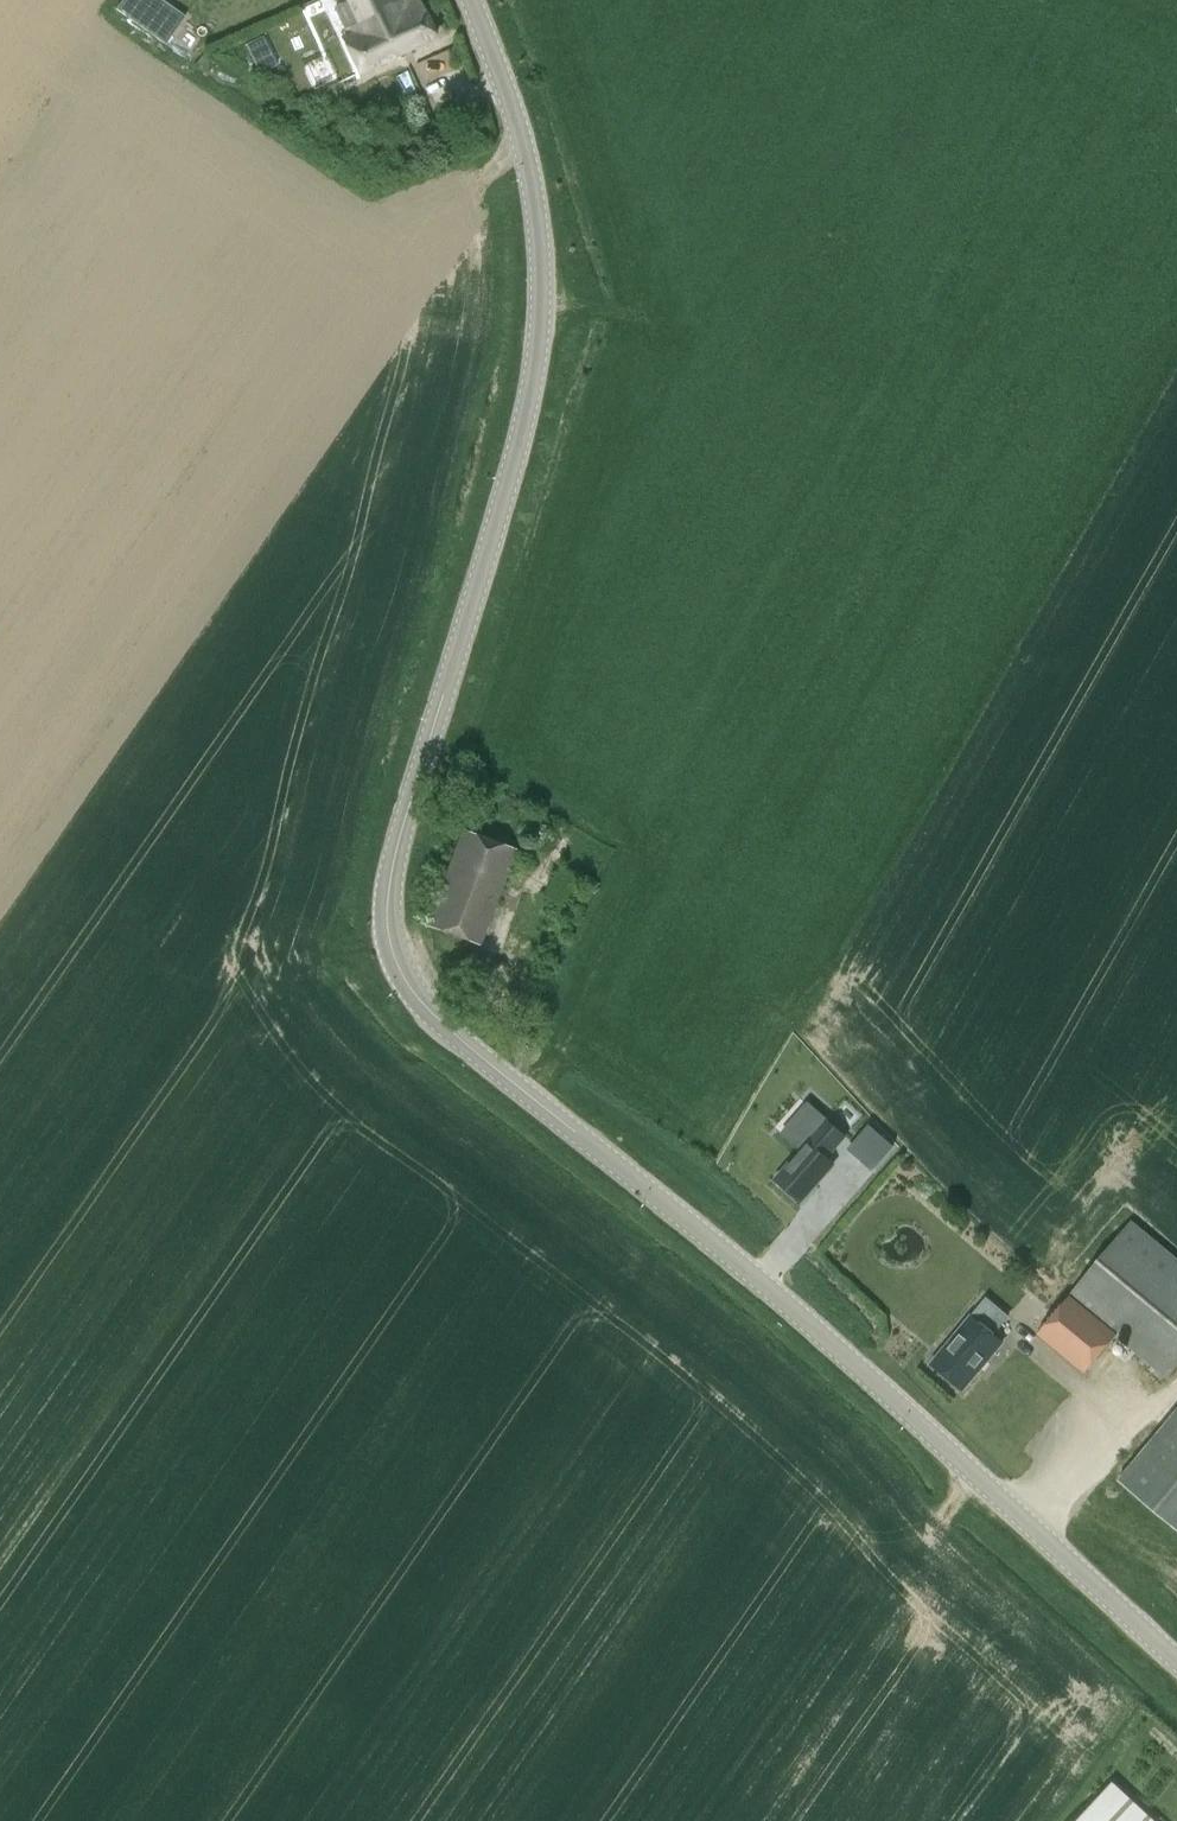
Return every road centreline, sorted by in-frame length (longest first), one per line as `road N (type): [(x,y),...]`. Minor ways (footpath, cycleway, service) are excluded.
road 1 (tertiary): [(1176,1663),(839,1349),(447,1029),(411,994),(388,942),(388,886),(528,416),(540,311),(536,204),(510,94),(469,0)]

